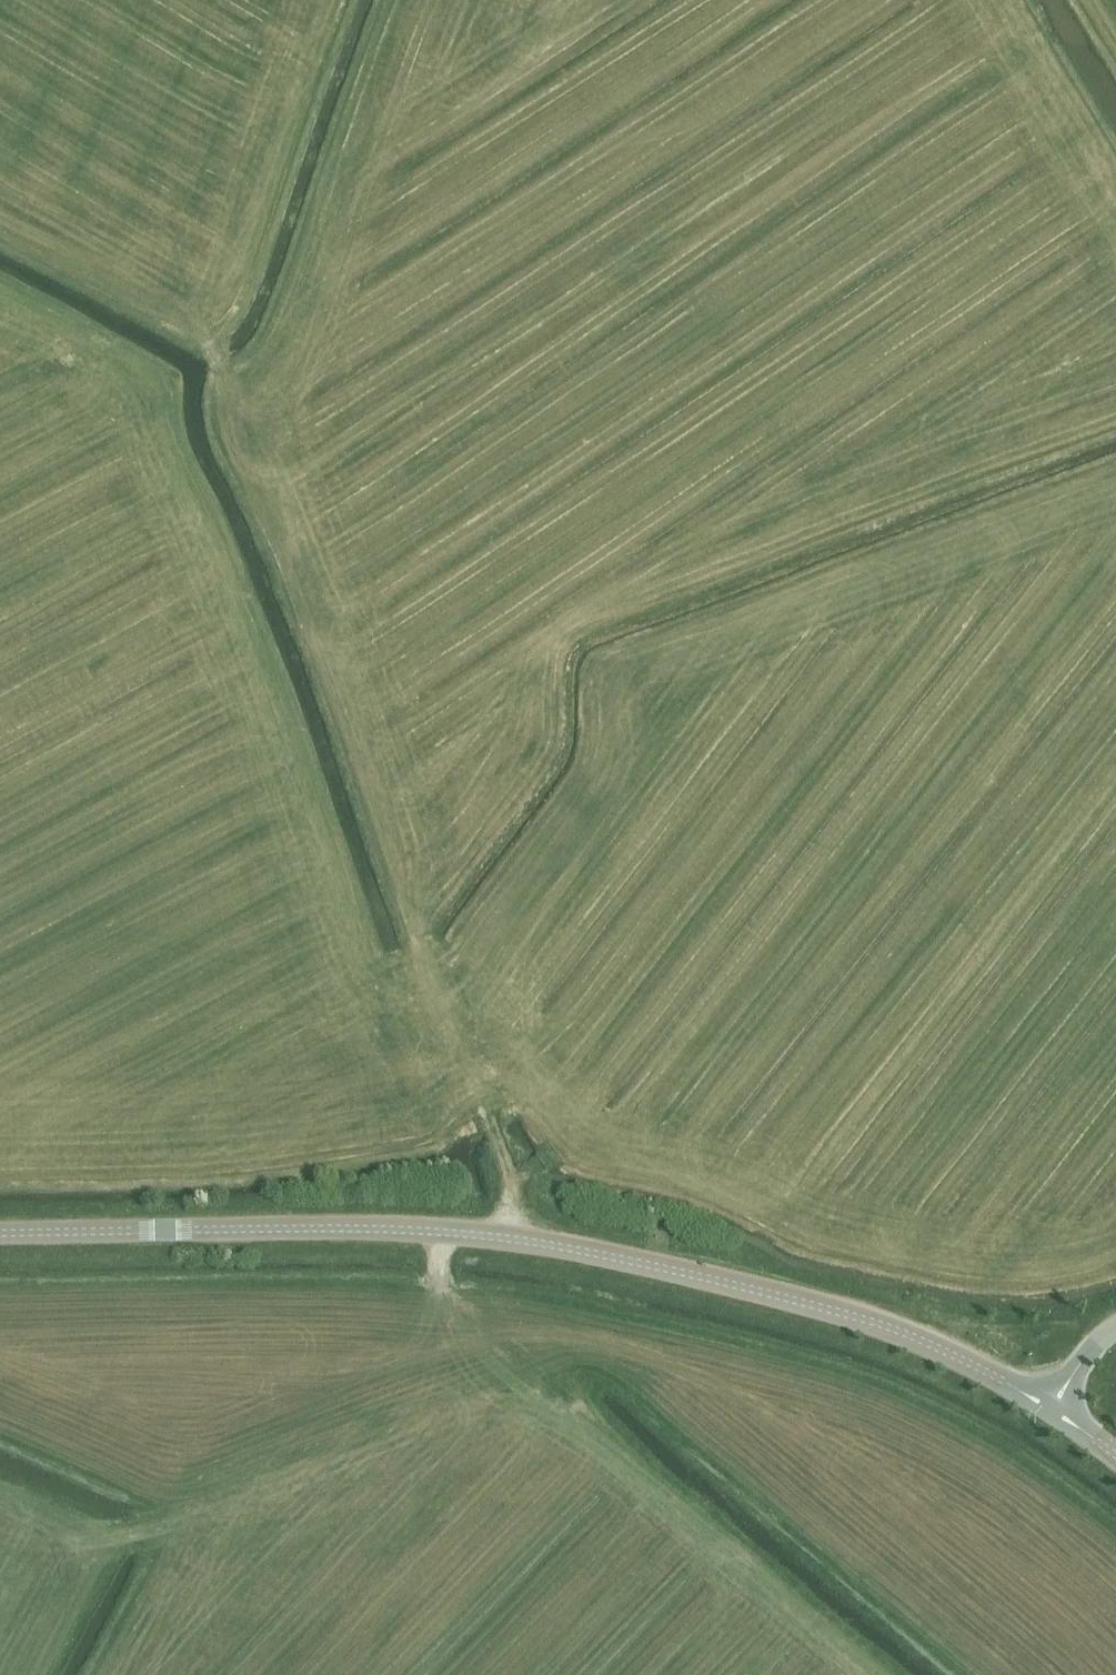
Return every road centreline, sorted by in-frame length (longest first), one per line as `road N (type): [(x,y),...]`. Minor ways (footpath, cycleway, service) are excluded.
road 1 (tertiary): [(1050,1408),(871,1325),(477,1235),(274,1226),(0,1232)]

